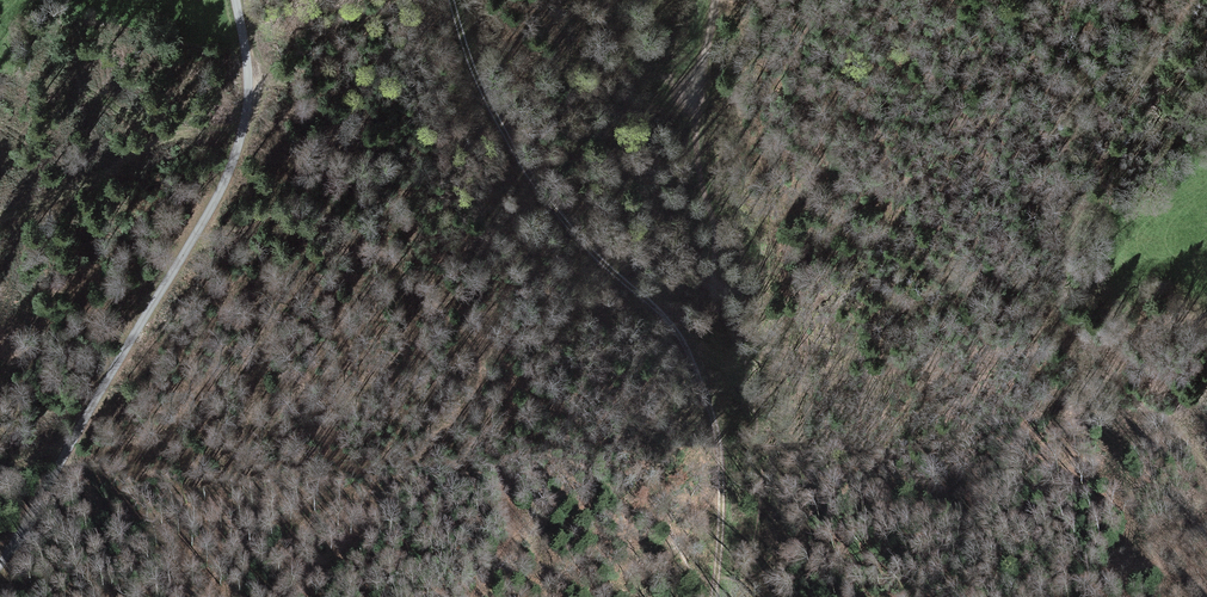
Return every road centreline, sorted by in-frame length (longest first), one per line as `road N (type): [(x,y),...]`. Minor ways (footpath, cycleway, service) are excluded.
road 1 (track): [(451,0),(487,103),(533,176),(602,258),(690,344),(718,437),(713,596)]
road 2 (track): [(237,0),(251,93),(229,168),(0,552)]
road 3 (track): [(1095,596),(1129,549),(1132,498),(1117,444),(1075,363),(1074,313)]
road 4 (track): [(1206,467),(1086,337),(1070,298),(1073,216)]
road 5 (track): [(1185,0),(1073,216)]
road 6 (track): [(713,0),(698,161),(703,242)]

